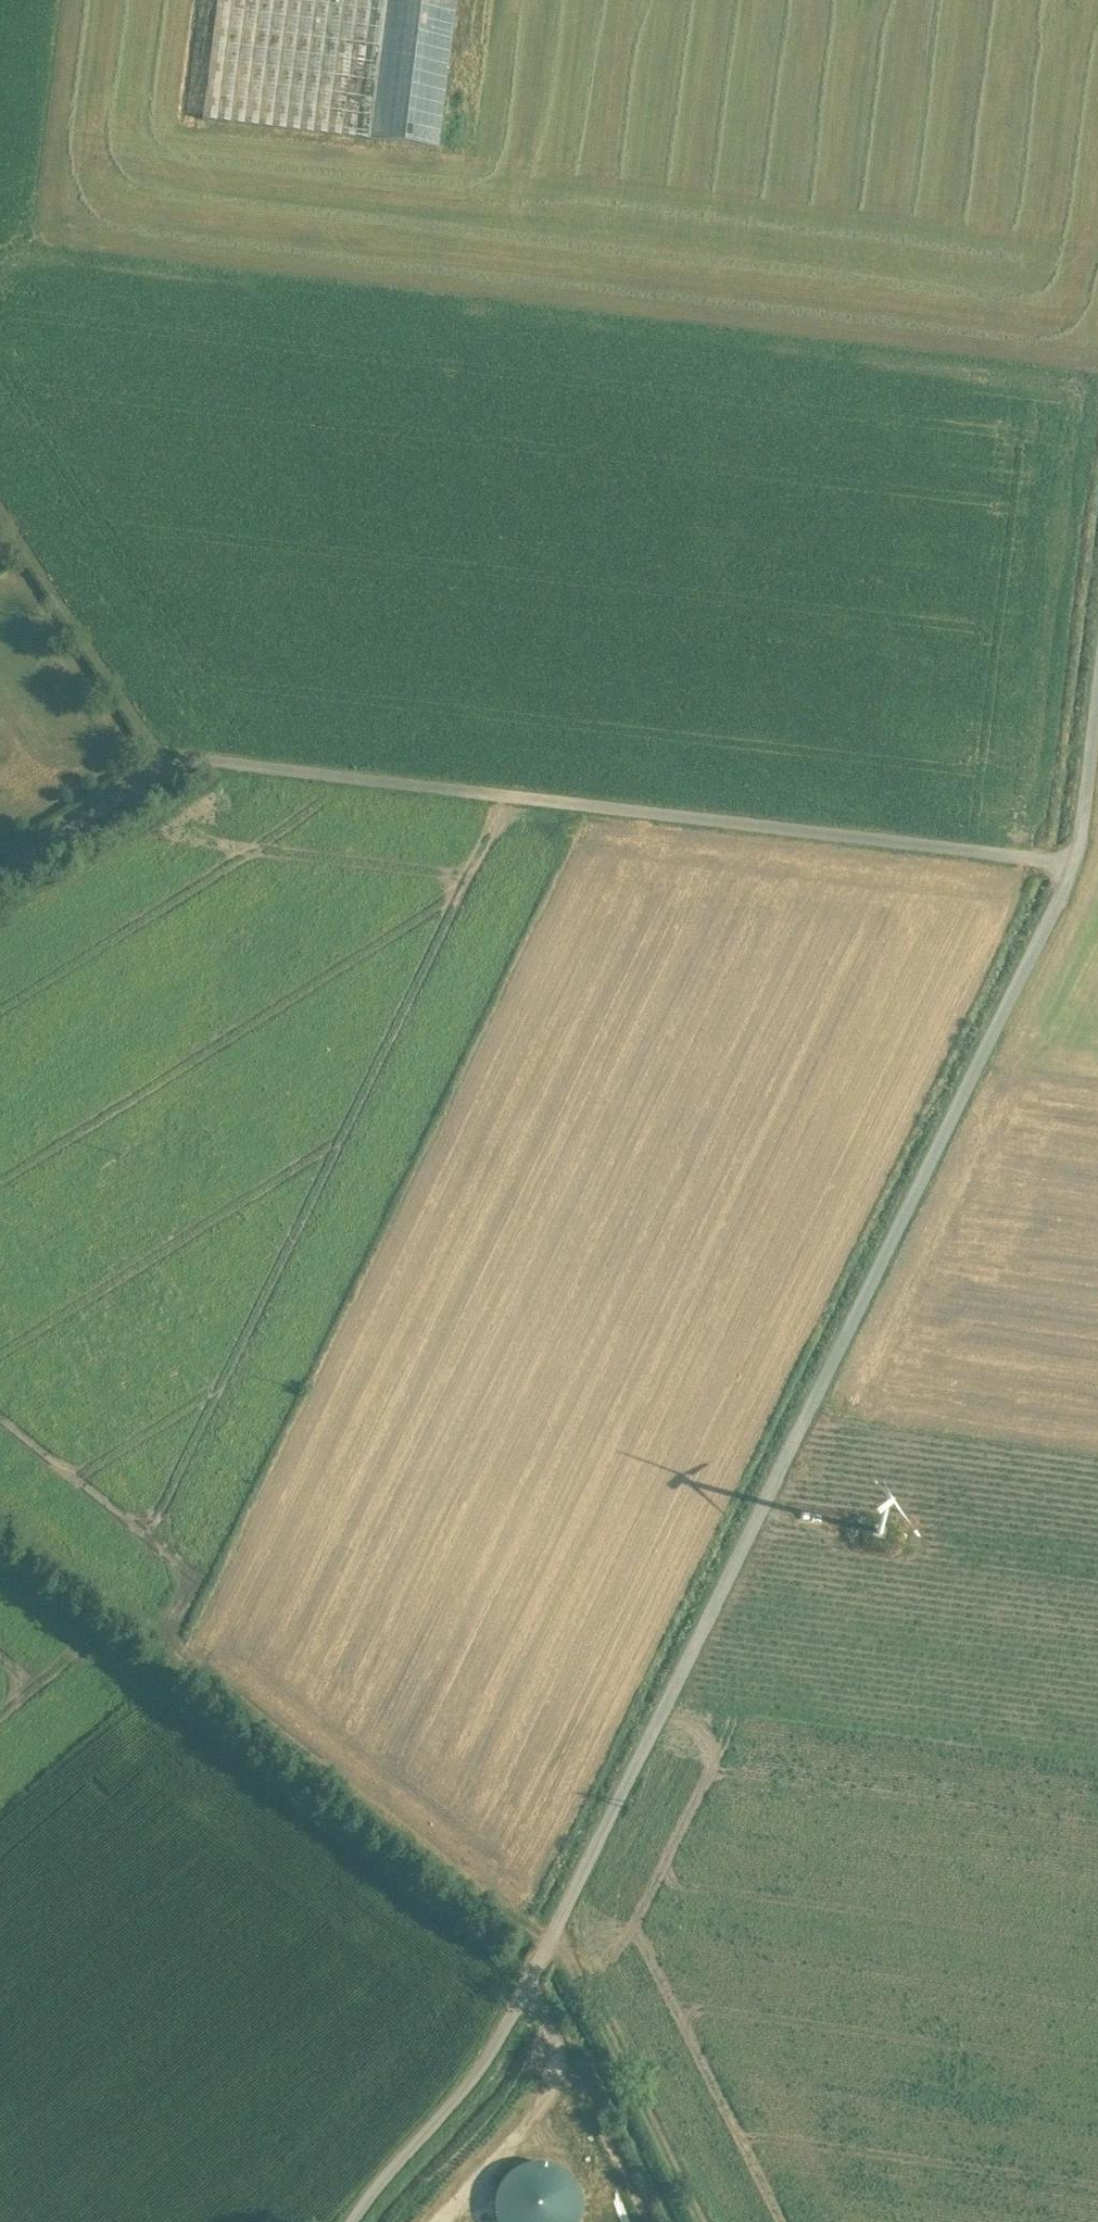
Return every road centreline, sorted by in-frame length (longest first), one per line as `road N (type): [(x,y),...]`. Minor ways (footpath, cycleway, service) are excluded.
road 1 (track): [(361,2221),(490,2052),(561,1921),(1075,865),(1097,684)]
road 2 (track): [(1075,865),(213,761),(172,765),(0,876)]

